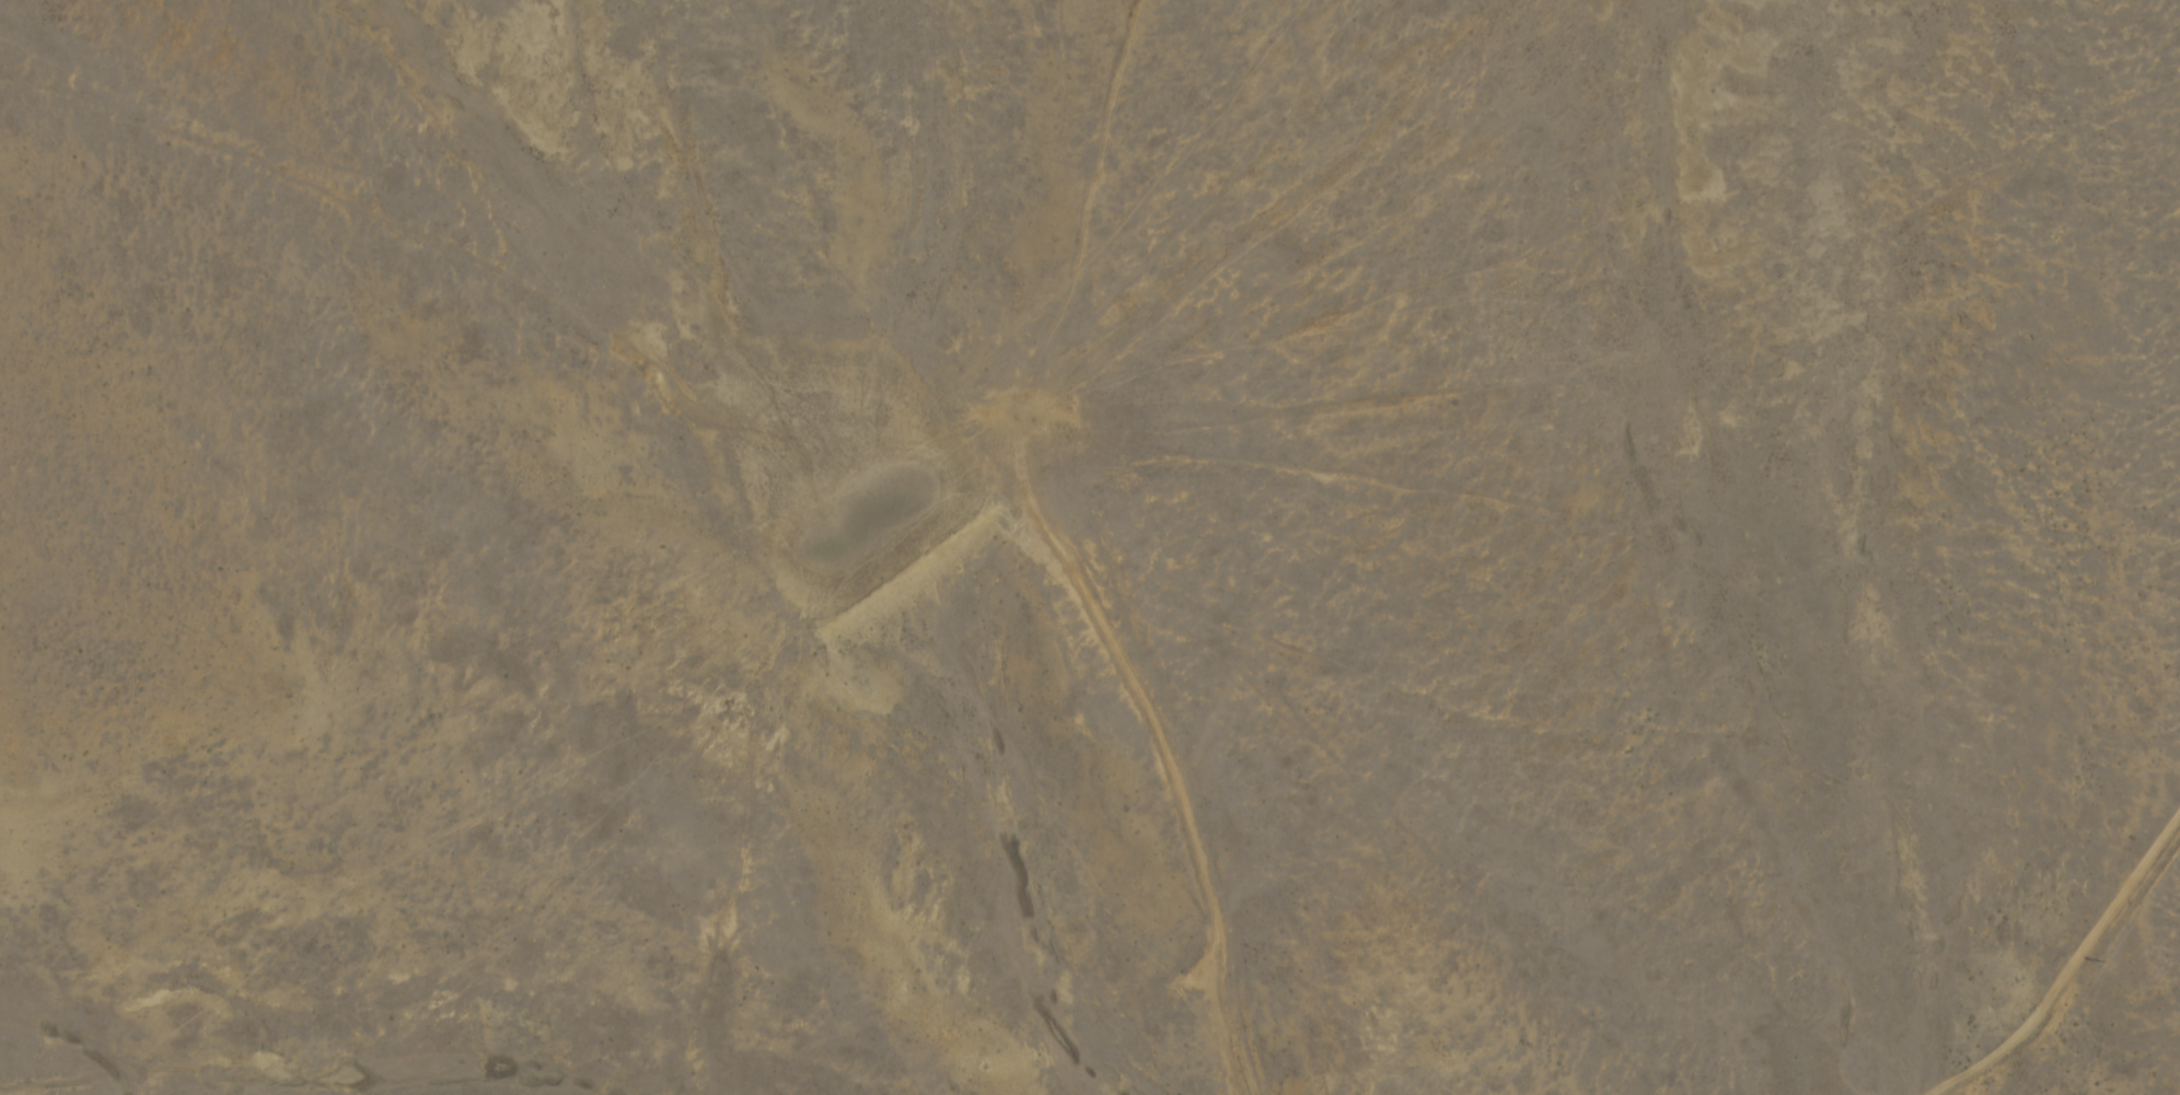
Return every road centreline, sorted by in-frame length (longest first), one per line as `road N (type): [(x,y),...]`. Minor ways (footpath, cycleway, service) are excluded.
road 1 (residential): [(1268,1094),(1029,465)]

